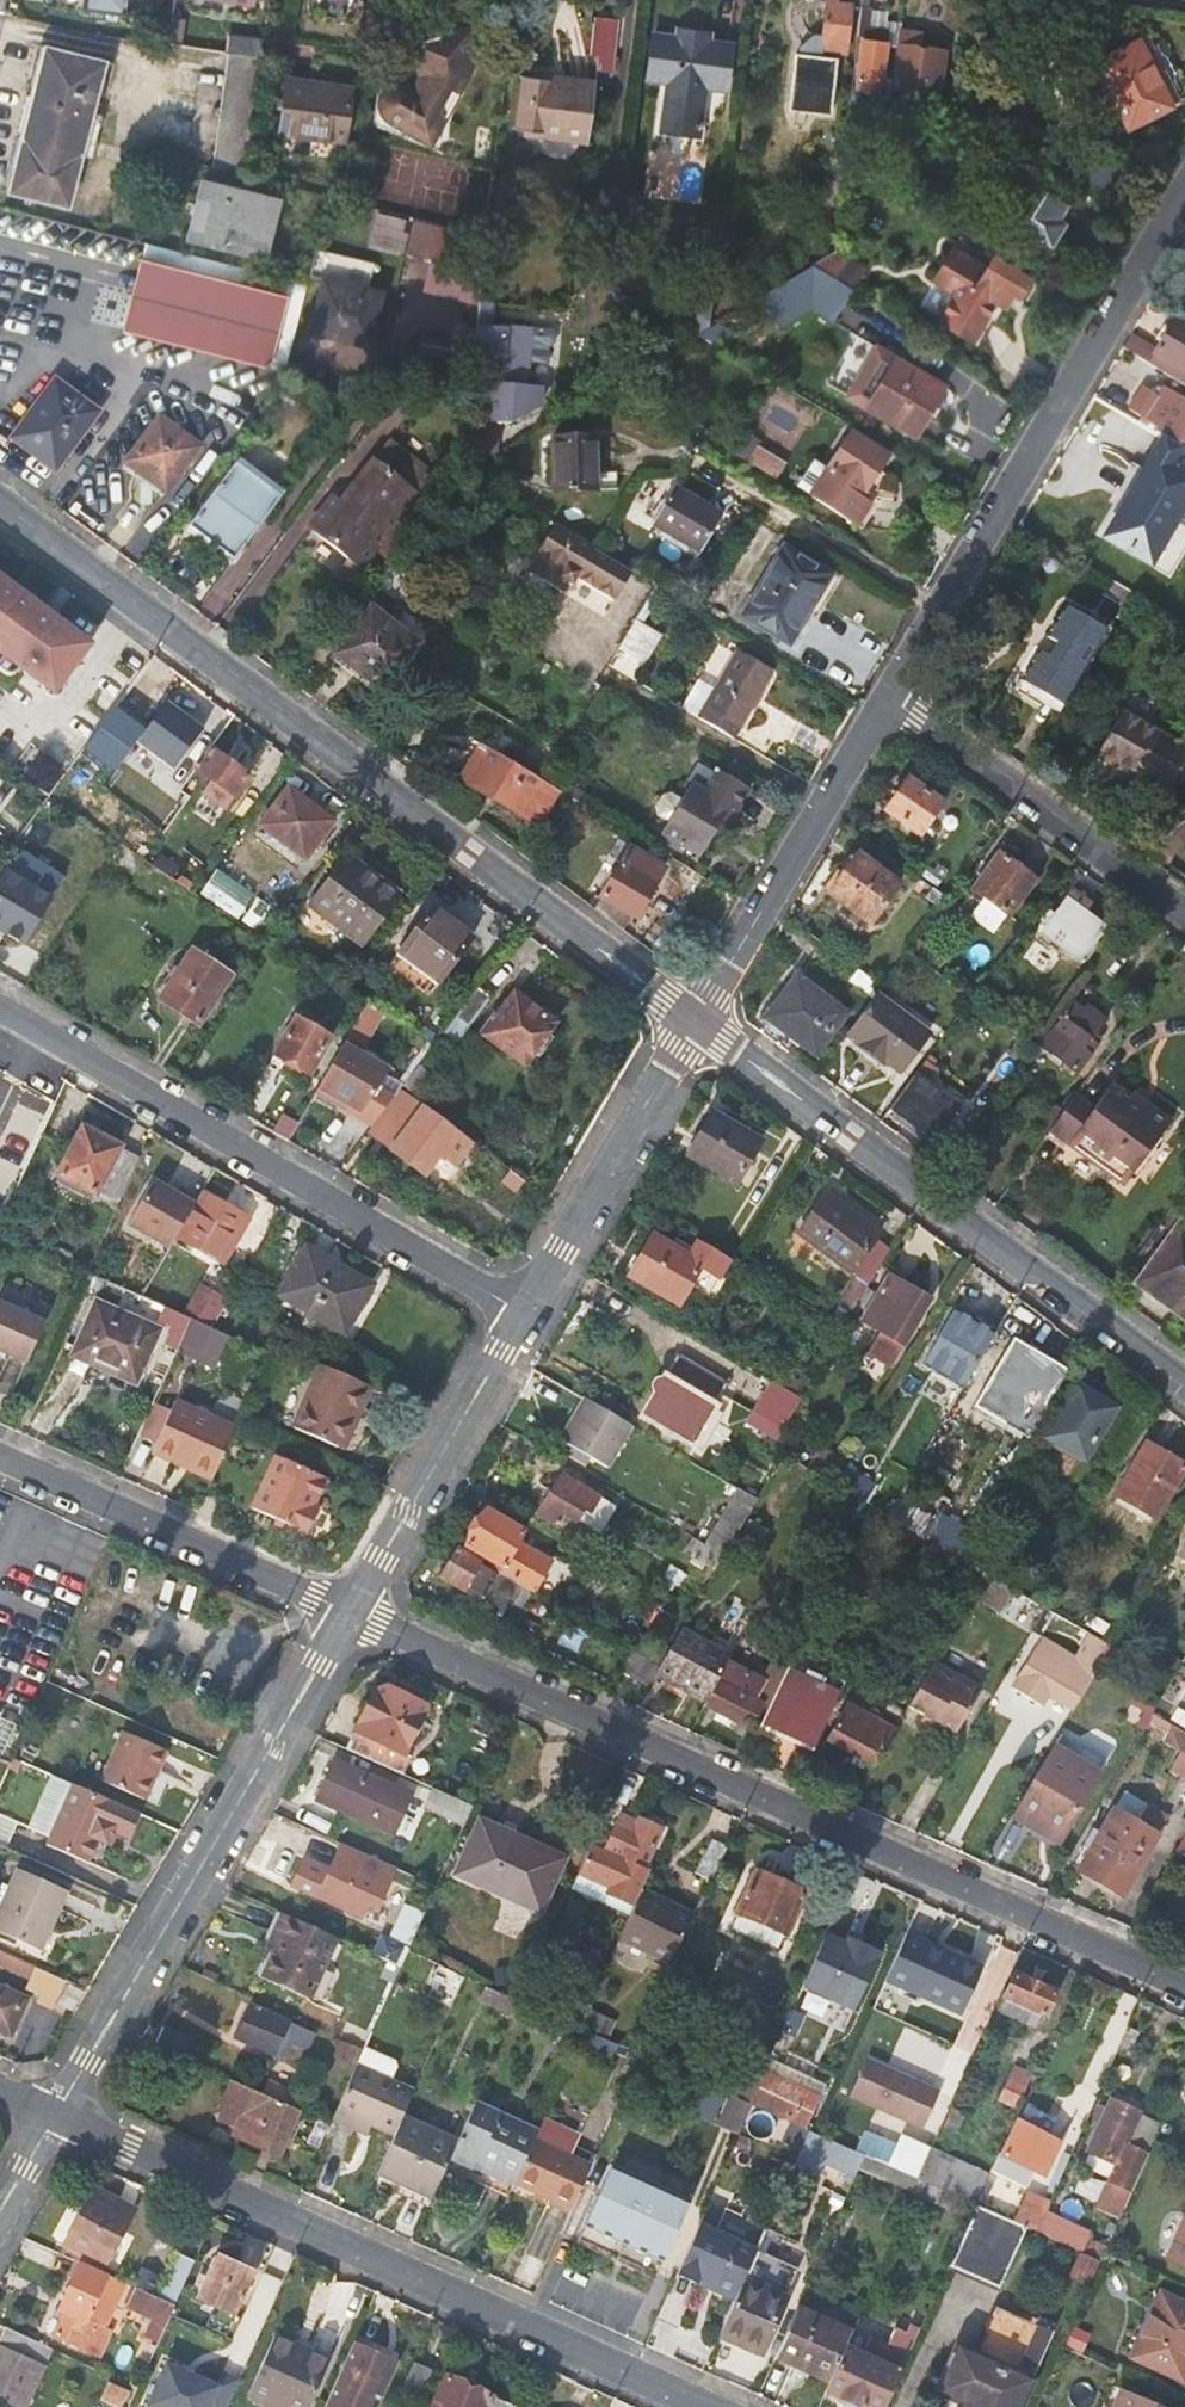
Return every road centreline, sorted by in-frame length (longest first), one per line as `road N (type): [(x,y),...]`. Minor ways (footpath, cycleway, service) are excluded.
road 1 (residential): [(350,1610),(1184,1984)]
road 2 (residential): [(696,1021),(0,513)]
road 3 (residential): [(57,2113),(704,2406)]
road 4 (residential): [(1184,1384),(696,1021)]
road 5 (residential): [(0,1008),(522,1314)]
road 6 (residential): [(877,701),(1184,190)]
road 7 (residential): [(350,1610),(57,2113)]
road 8 (residential): [(0,1456),(350,1610)]
road 9 (residential): [(877,701),(1184,916)]
road 10 (residential): [(696,1021),(877,701)]
road 11 (residential): [(522,1314),(350,1610)]
road 12 (residential): [(696,1021),(522,1314)]

